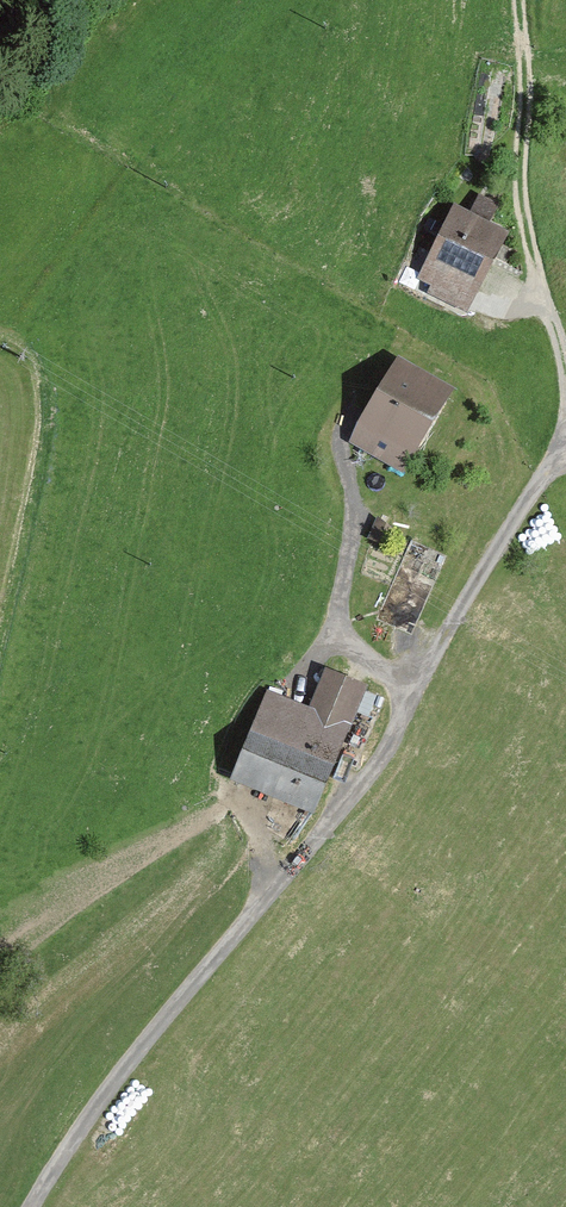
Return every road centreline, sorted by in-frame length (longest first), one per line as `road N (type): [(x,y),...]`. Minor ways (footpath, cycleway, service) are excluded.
road 1 (unclassified): [(35,1206),(161,1017),(363,782)]
road 2 (track): [(363,782),(473,575),(520,502),(565,452)]
road 3 (track): [(346,418),(353,495),(332,618),(413,685)]
road 4 (track): [(522,0),(526,226)]
road 5 (track): [(565,384),(526,226)]

